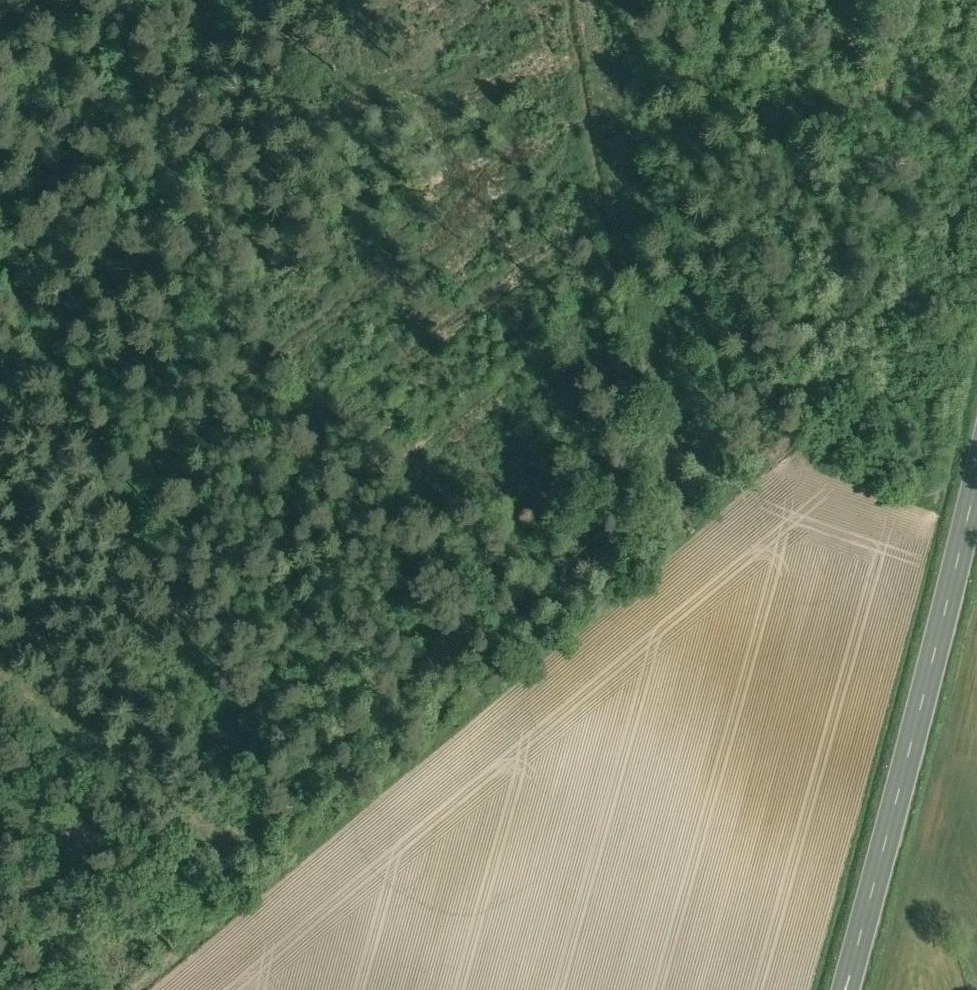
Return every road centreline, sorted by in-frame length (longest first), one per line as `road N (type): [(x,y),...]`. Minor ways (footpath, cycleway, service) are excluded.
road 1 (track): [(579,0),(675,531)]
road 2 (secondary): [(976,476),(845,989)]

